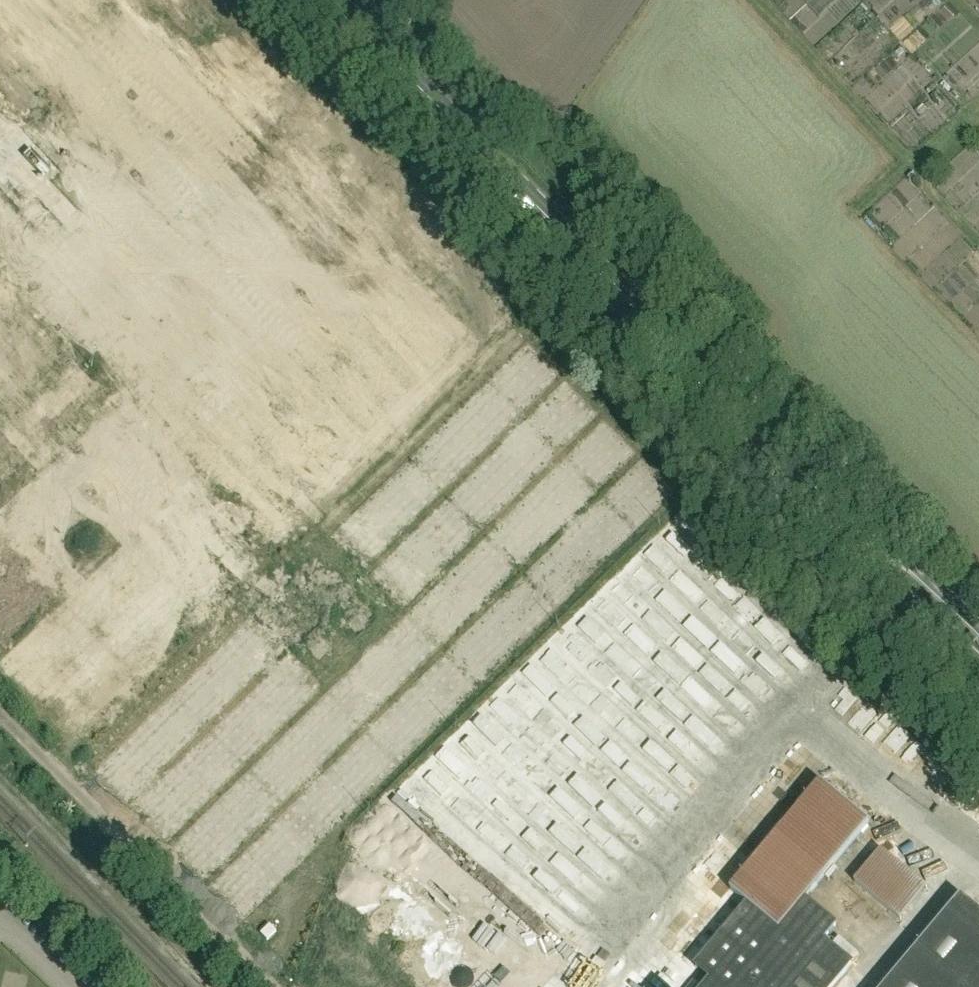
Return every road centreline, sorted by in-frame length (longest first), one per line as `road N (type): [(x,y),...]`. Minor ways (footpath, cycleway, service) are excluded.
road 1 (primary): [(807,479),(332,0)]
road 2 (unclassified): [(272,986),(0,712)]
road 3 (primary): [(807,479),(978,673)]
road 4 (primary): [(978,625),(807,479)]

